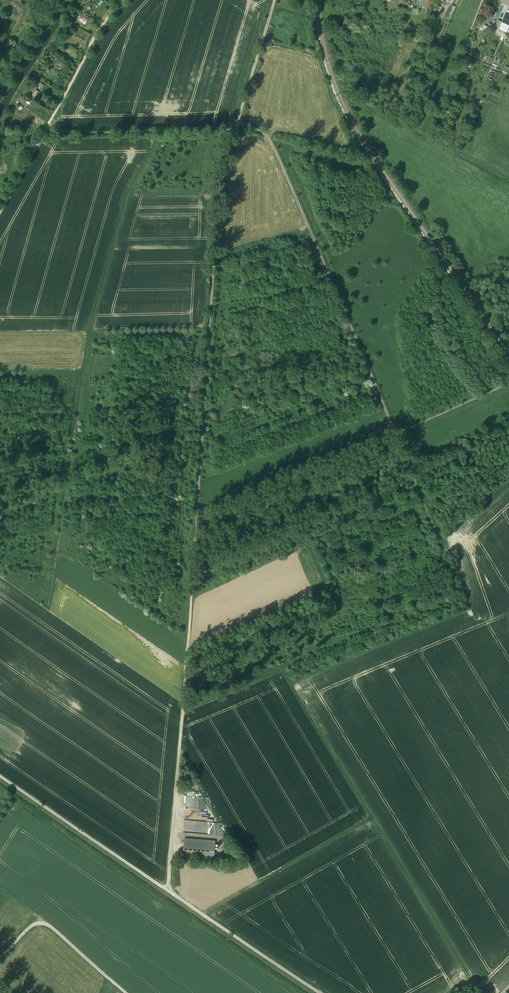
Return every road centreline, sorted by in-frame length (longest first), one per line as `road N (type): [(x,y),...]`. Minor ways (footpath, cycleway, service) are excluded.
road 1 (track): [(169,890),(221,196),(275,0)]
road 2 (track): [(322,992),(0,777)]
road 3 (track): [(479,992),(281,668)]
road 4 (track): [(396,434),(275,148),(265,133),(238,122)]
road 5 (track): [(0,216),(101,24),(123,0)]
road 6 (track): [(203,913),(372,818)]
road 7 (track): [(123,992),(41,925),(0,958)]
road 8 (track): [(508,384),(396,434)]

